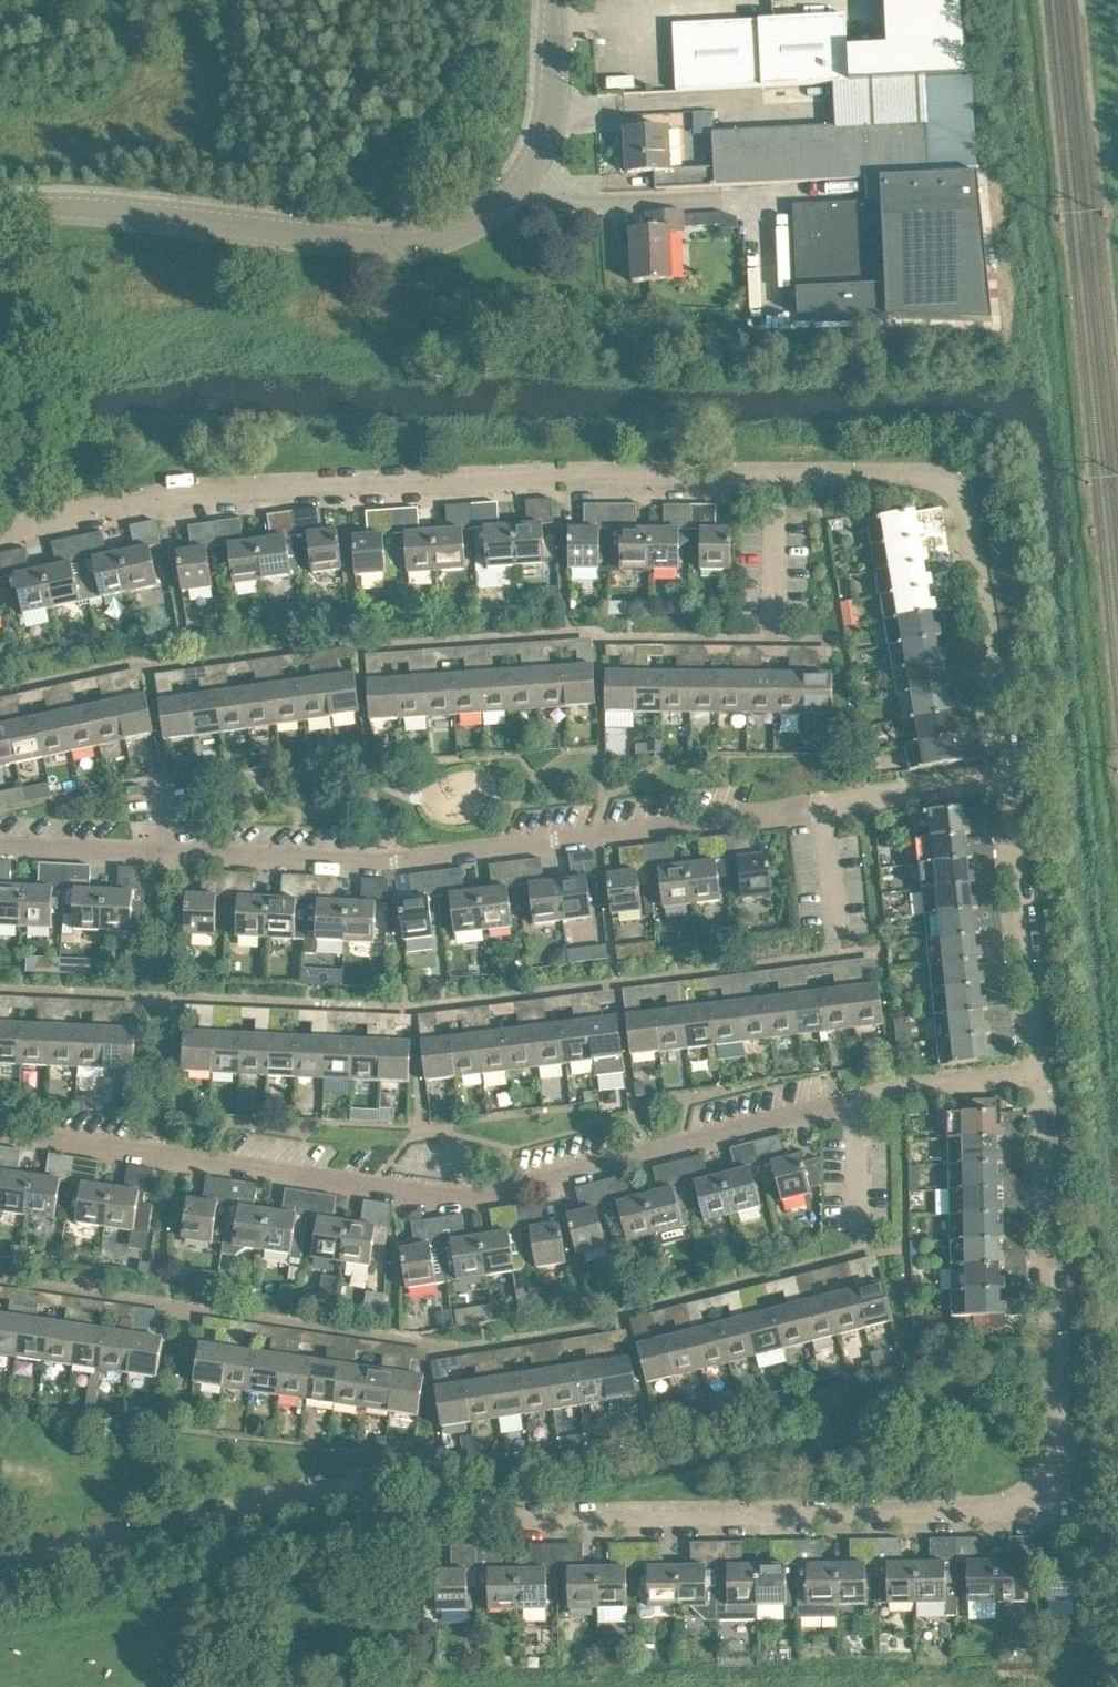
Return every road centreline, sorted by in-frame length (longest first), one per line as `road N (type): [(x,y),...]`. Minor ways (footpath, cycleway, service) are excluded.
road 1 (residential): [(0,1566),(392,1473),(547,1516),(991,1508),(1034,1494),(1058,1439),(1041,1078)]
road 2 (residential): [(1009,775),(966,509),(956,487),(936,477),(562,475),(220,489),(0,528)]
road 3 (residential): [(0,1134),(465,1201),(855,1101),(1041,1078)]
road 4 (residential): [(1009,775),(391,865),(0,847)]
road 5 (tertiary): [(0,209),(142,213),(350,240),(447,234),(492,208),(535,161),(551,118),(553,0)]
road 6 (residential): [(1041,1078),(1009,775)]

